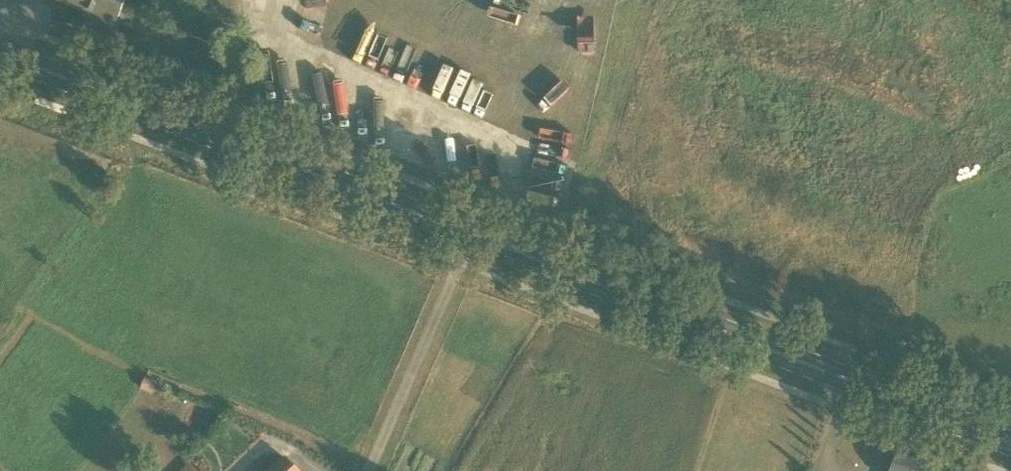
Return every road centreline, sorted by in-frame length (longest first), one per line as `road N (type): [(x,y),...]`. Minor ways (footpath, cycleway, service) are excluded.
road 1 (primary): [(1010,443),(0,53)]

